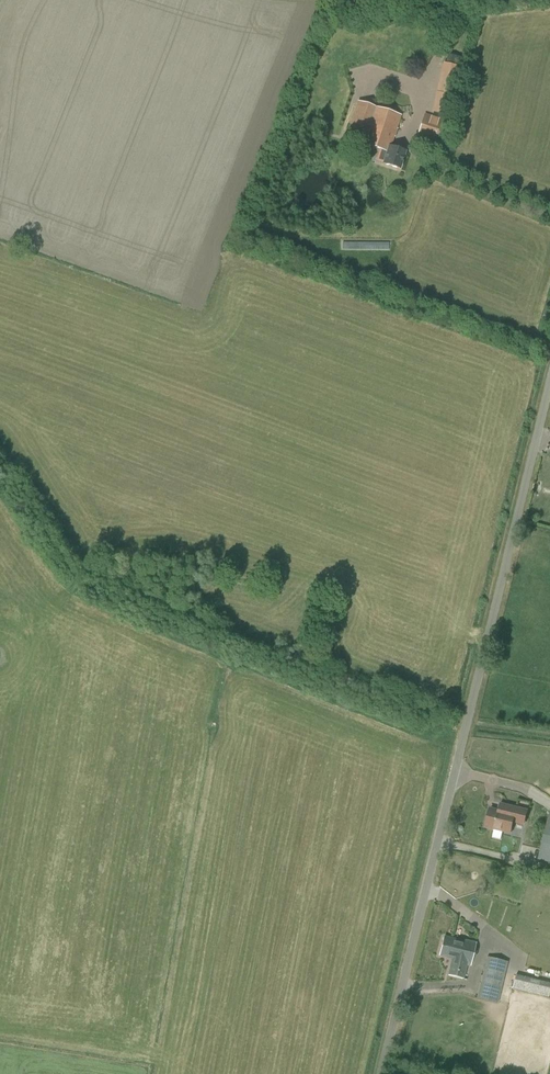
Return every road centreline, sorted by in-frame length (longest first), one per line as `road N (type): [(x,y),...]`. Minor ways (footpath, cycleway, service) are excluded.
road 1 (unclassified): [(381,1073),(549,381)]

